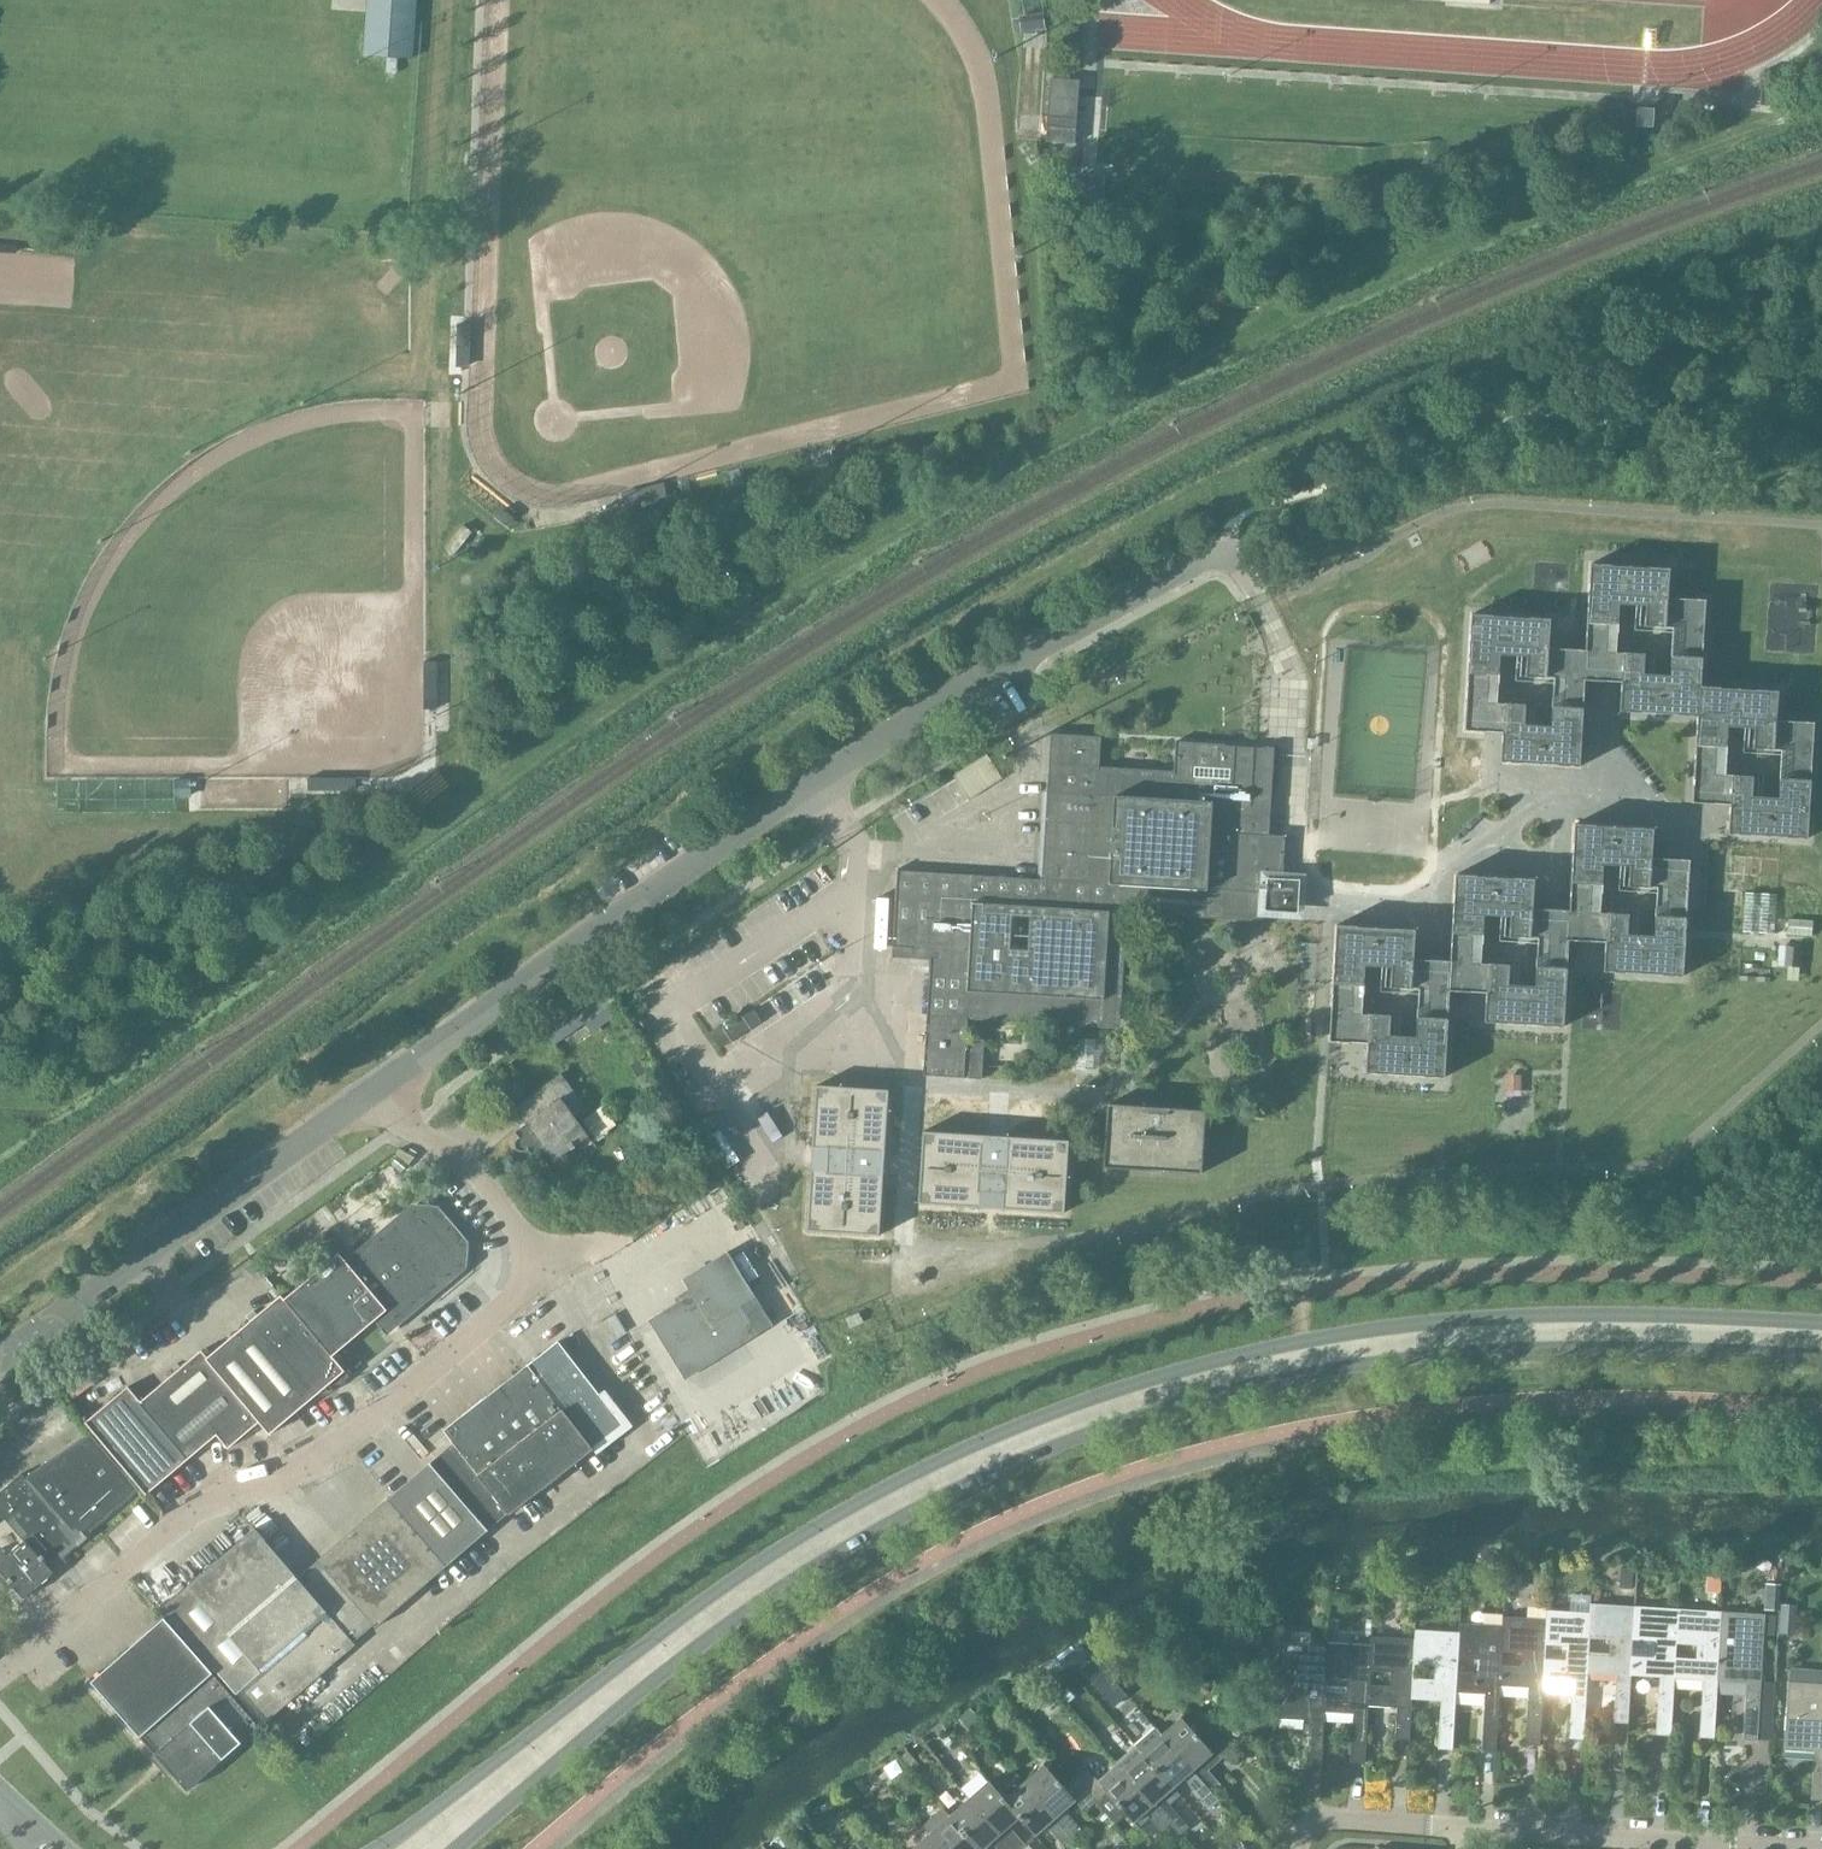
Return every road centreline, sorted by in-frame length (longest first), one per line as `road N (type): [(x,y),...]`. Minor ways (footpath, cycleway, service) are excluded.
road 1 (secondary): [(1821,1321),(1578,1313),(1457,1318),(1322,1333),(1199,1360),(1098,1393),(813,1530),(368,1848)]
road 2 (secondary): [(465,1848),(712,1647),(841,1560),(942,1505),(1133,1424),(1311,1374),(1452,1359),(1821,1362)]
road 3 (residential): [(407,1078),(813,789),(1221,551)]
road 4 (residential): [(0,1682),(253,1479),(315,1467),(544,1271),(407,1078)]
road 5 (residential): [(1821,1843),(1335,1816),(1302,1832),(1292,1848)]
road 6 (residential): [(0,1371),(407,1078)]

